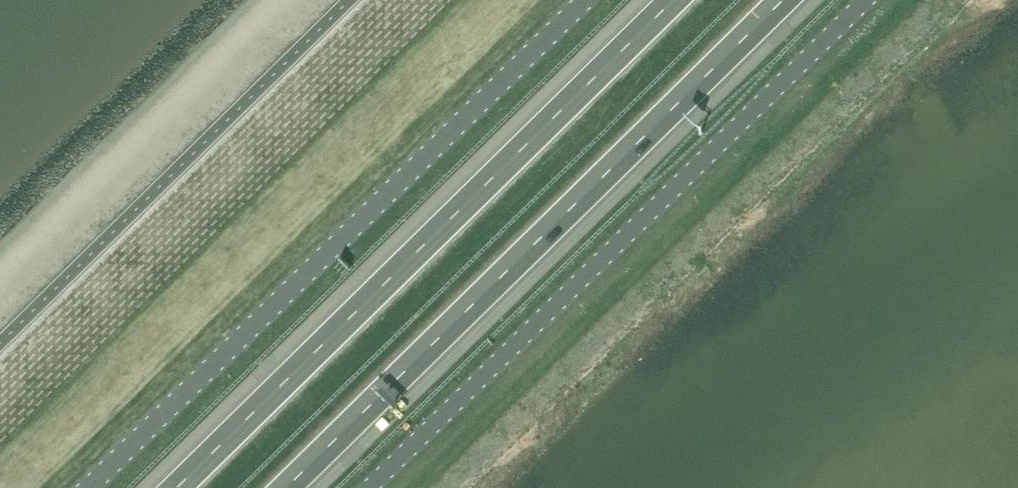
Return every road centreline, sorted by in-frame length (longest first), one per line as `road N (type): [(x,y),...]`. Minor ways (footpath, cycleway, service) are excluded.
road 1 (motorway): [(291,487),(790,0)]
road 2 (unclassified): [(87,487),(585,0)]
road 3 (unclassified): [(365,487),(863,0)]
road 4 (motorway): [(673,0),(177,487)]

